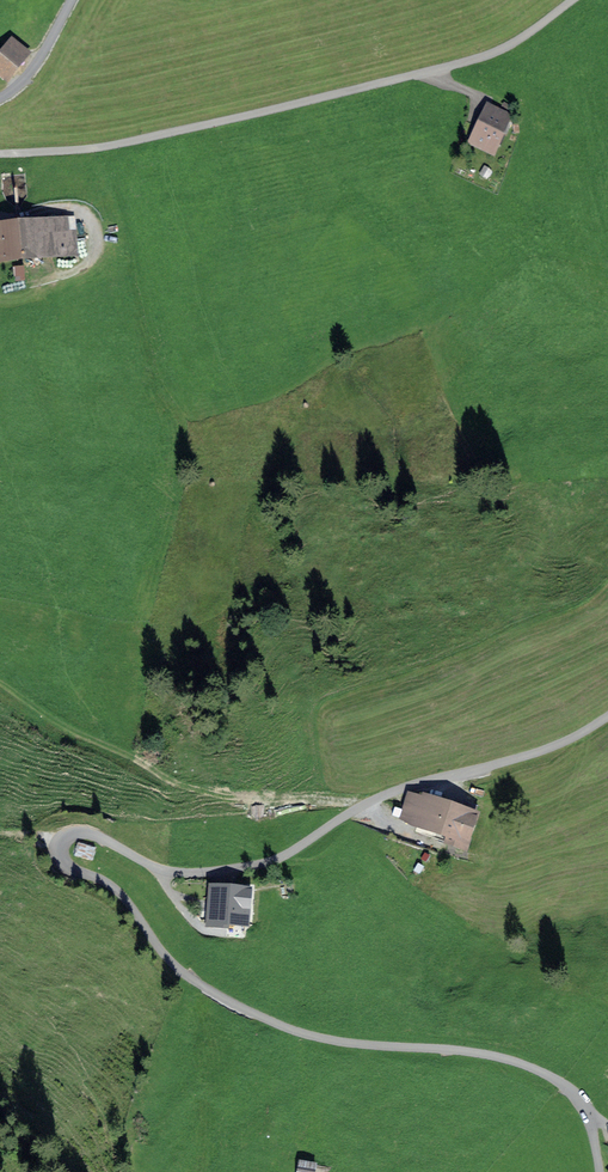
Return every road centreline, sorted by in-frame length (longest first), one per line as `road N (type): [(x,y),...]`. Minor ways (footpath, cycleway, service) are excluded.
road 1 (residential): [(598,1171),(593,1133),(560,1082),(507,1061),(360,1046),(267,1023),(174,967),(111,886),(61,858),(61,838),(86,830),(177,876),(250,869),(292,856),(368,805),(508,761),(573,735),(607,709)]
road 2 (residential): [(0,153),(112,145),(475,59),(528,34),(572,0)]
road 3 (track): [(469,857),(368,805),(334,800),(276,810),(152,770),(0,684)]
road 4 (track): [(0,292),(61,276),(92,256),(94,236),(85,220),(55,212)]
road 5 (residential): [(71,0),(27,77),(0,98)]

